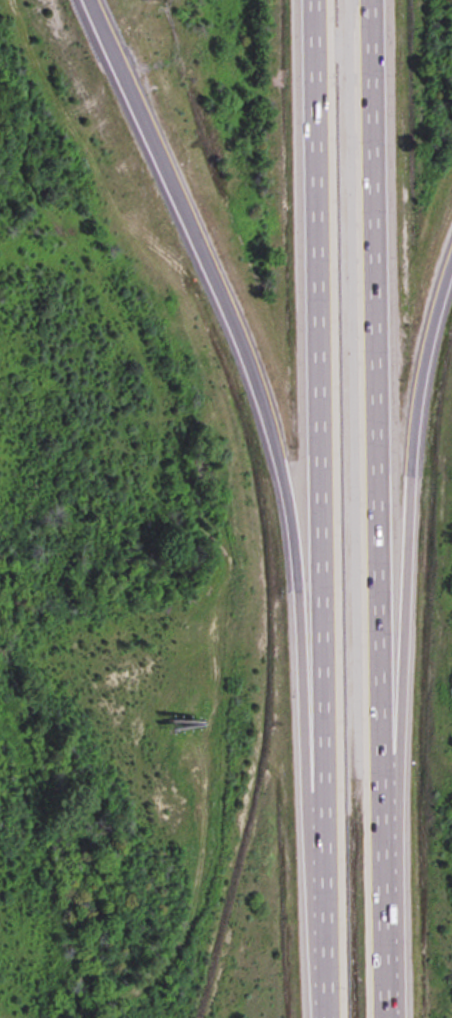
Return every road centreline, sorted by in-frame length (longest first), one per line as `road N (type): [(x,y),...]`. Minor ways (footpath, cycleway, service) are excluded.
road 1 (motorway): [(314,0),(328,1017)]
road 2 (motorway): [(384,1017),(371,0)]
road 3 (motorway): [(101,41),(238,326),(275,437),(299,590),(321,1017)]
road 4 (motorway): [(388,1017),(412,445),(424,354),(451,252)]

